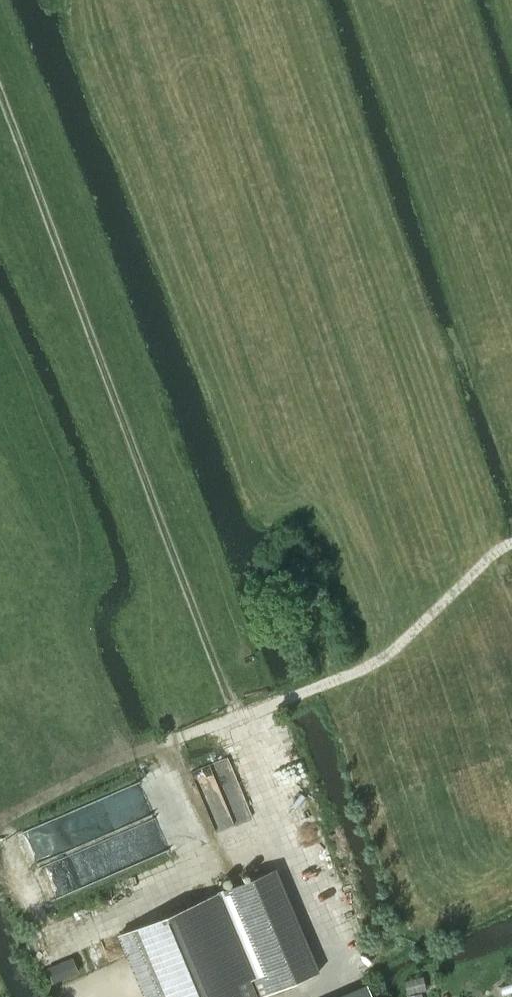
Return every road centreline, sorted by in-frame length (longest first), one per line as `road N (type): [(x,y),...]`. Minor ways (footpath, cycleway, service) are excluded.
road 1 (track): [(0,90),(234,721)]

